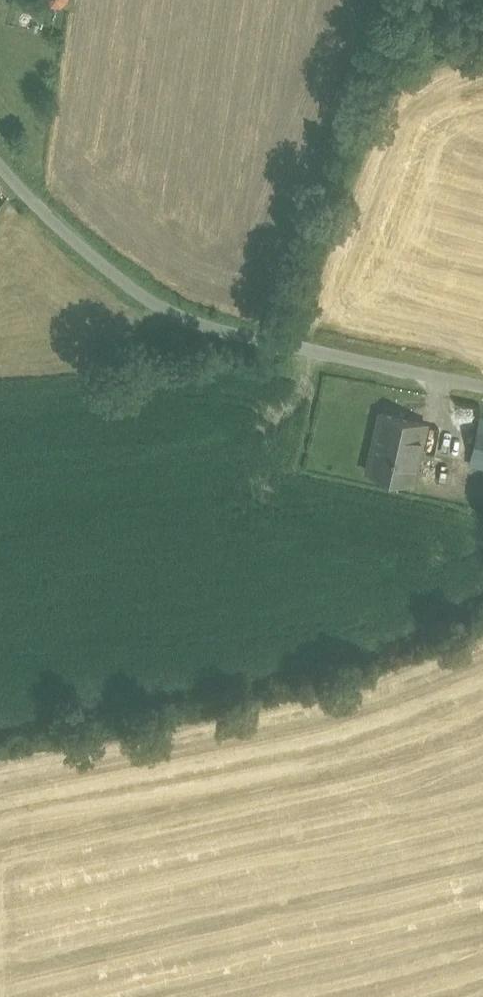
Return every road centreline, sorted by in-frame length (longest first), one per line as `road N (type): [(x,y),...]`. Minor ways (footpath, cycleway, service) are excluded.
road 1 (unclassified): [(482,385),(214,328),(163,307),(52,221),(0,167)]

